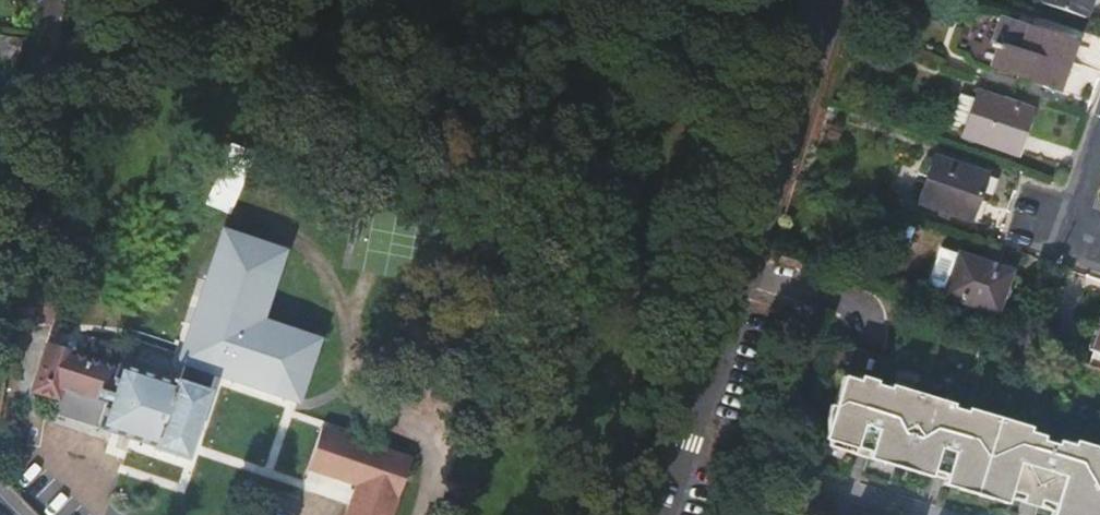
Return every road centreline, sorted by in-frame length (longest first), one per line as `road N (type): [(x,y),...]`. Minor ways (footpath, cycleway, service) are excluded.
road 1 (residential): [(835,0),(664,514)]

